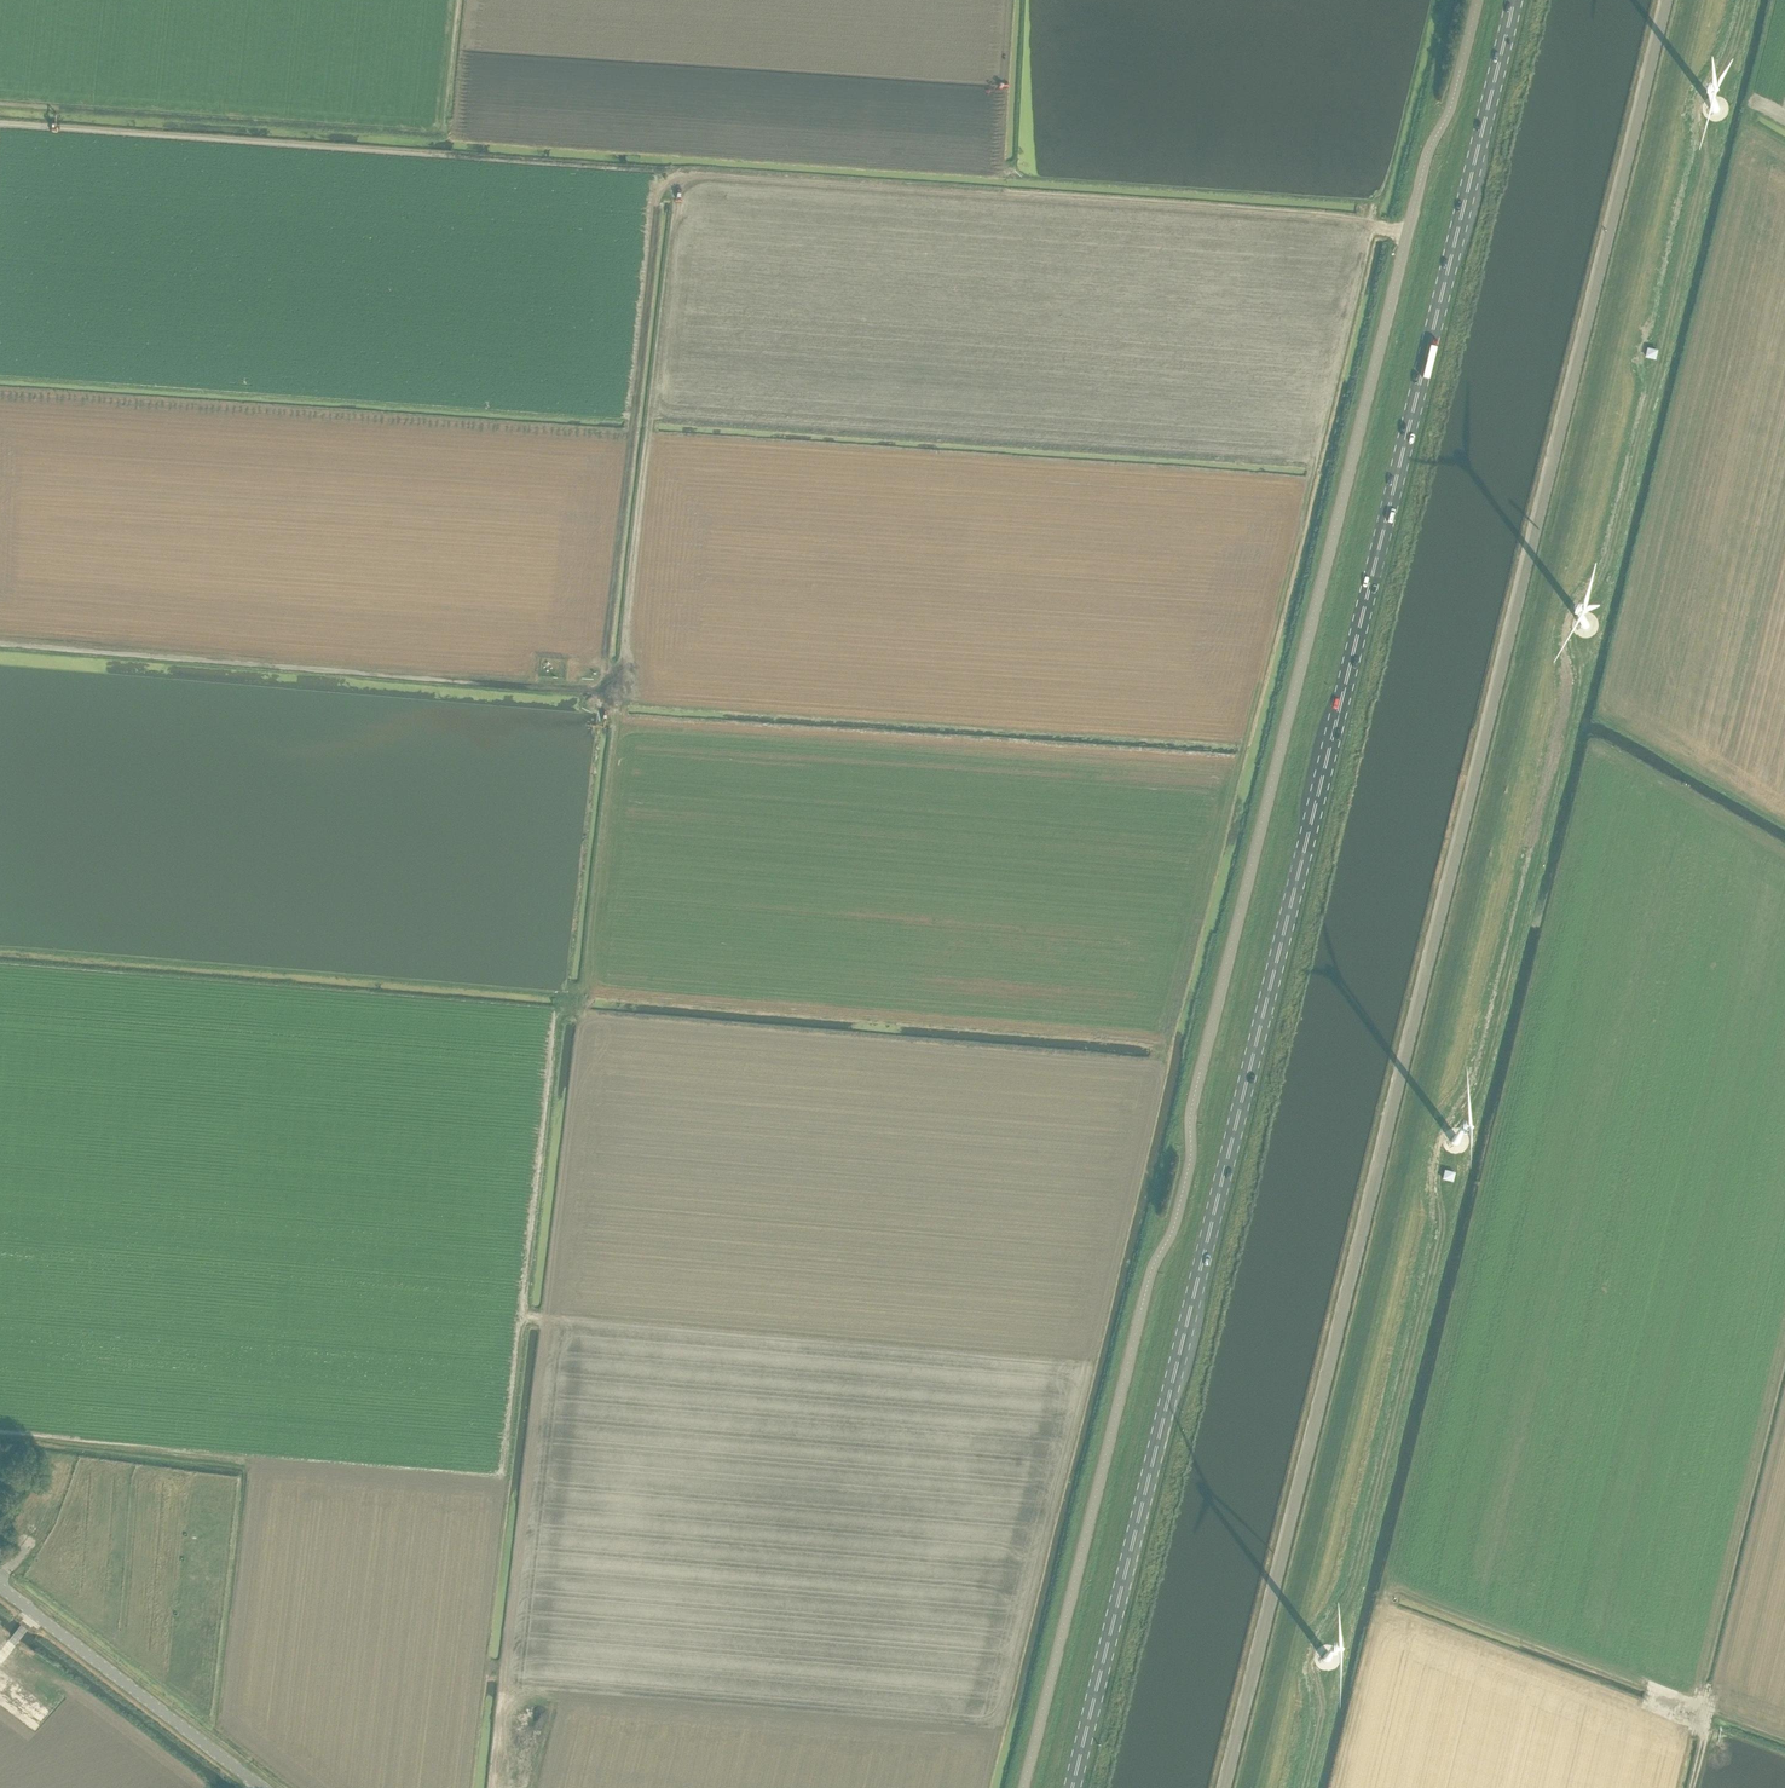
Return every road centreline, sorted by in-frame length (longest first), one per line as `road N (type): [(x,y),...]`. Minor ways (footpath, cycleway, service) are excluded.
road 1 (unclassified): [(1023,1787),(1149,1278),(1178,1213),(1193,1102),(1425,158),(1455,97),(1477,0)]
road 2 (unclassified): [(1224,1787),(1669,0)]
road 3 (primary): [(1073,1787),(1515,0)]
road 4 (track): [(611,677),(624,664),(681,182),(693,173),(1347,218),(1371,223),(1362,268)]
road 5 (track): [(0,643),(602,692)]
road 6 (track): [(602,692),(611,677),(610,621),(658,193),(681,182)]
road 7 (unclassified): [(262,1787),(0,1587)]
road 8 (track): [(602,692),(616,720),(584,986)]

